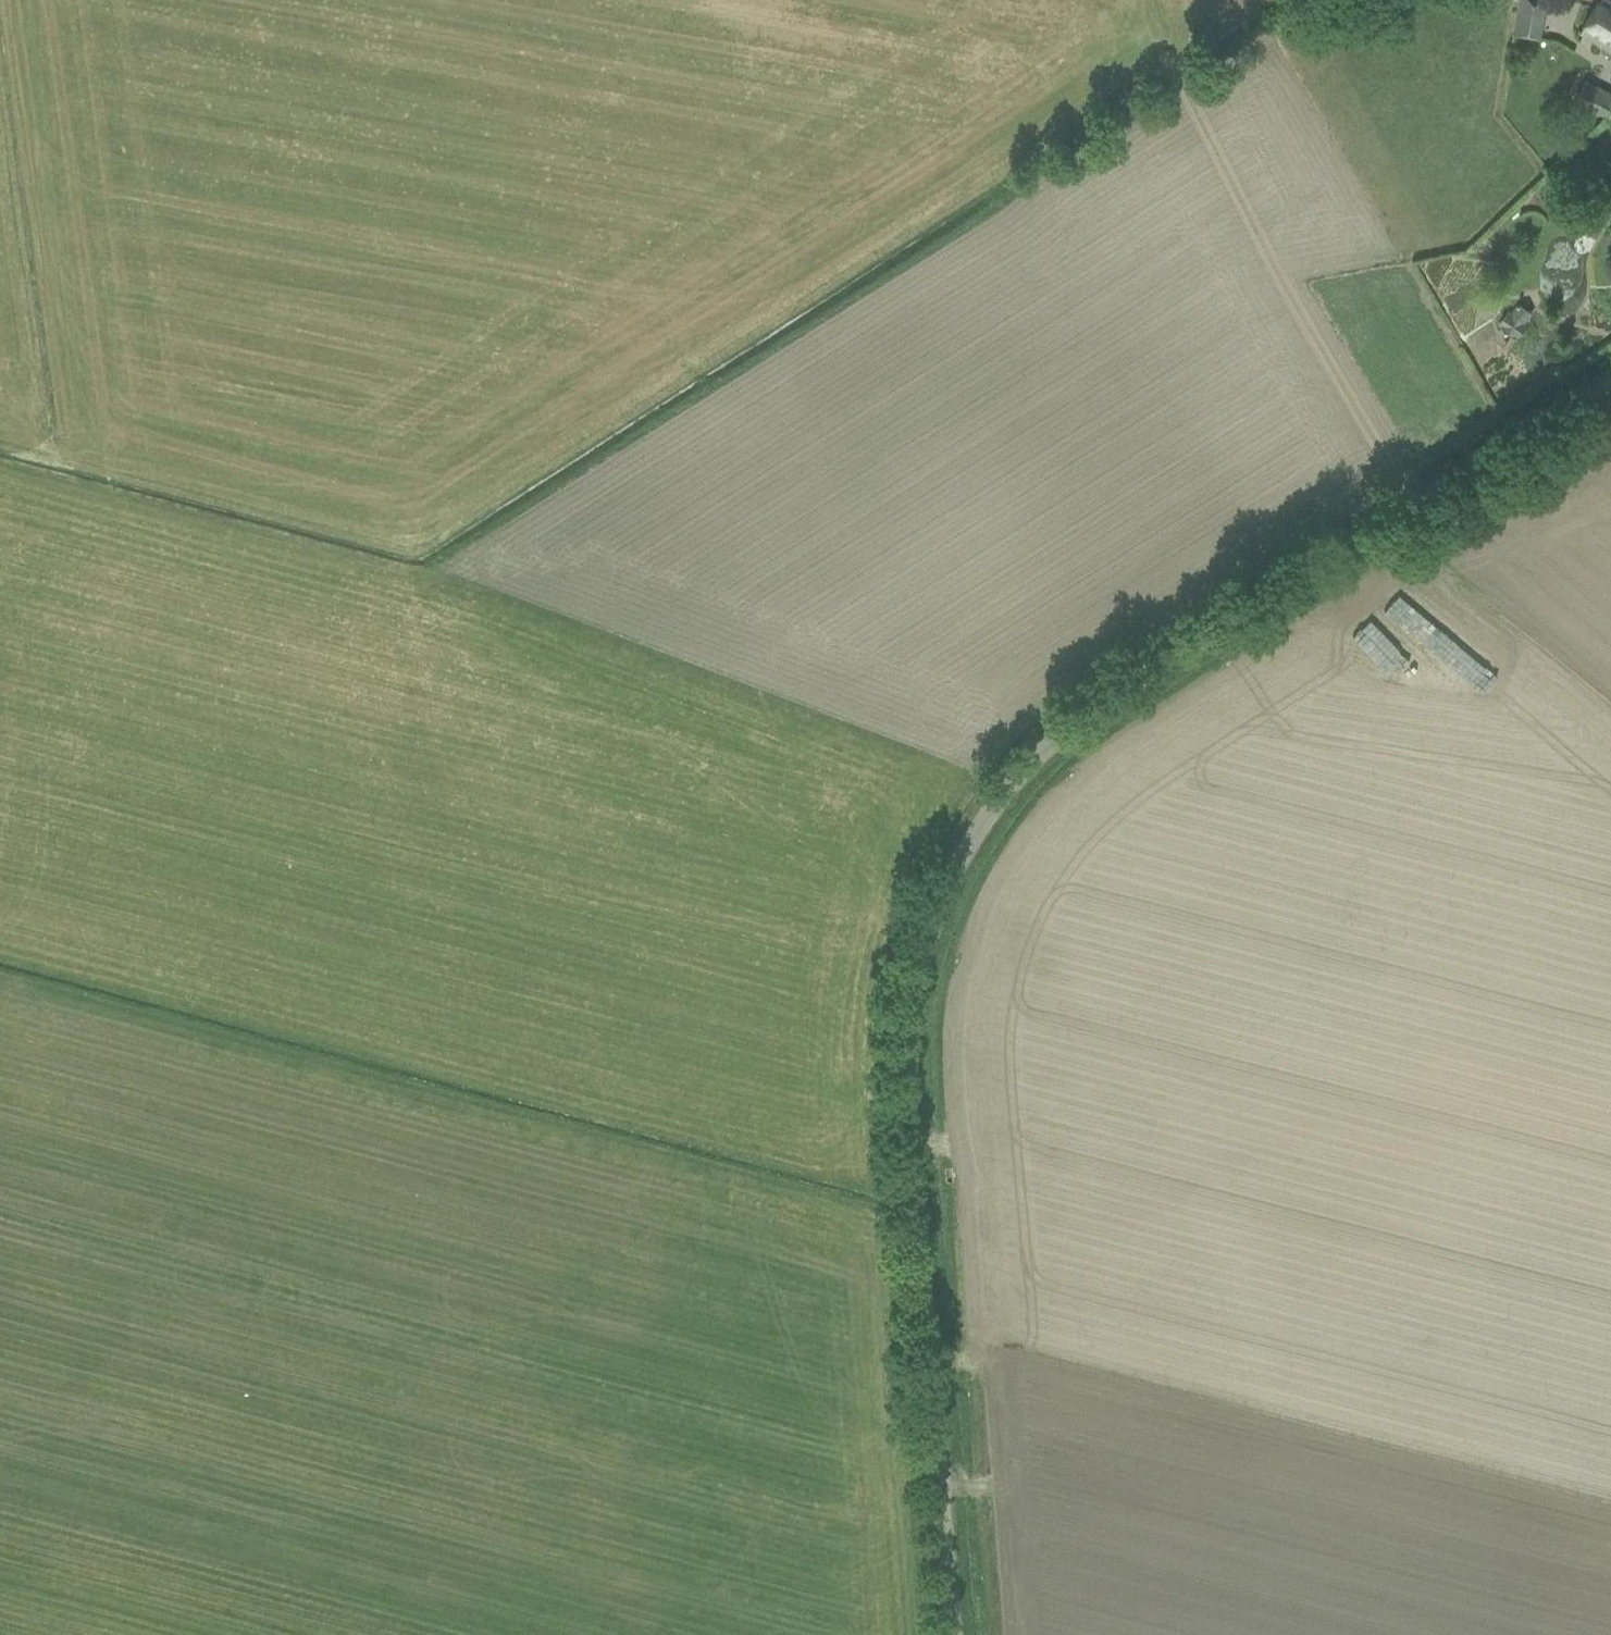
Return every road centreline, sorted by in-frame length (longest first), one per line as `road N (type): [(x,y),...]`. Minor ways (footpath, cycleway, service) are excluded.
road 1 (unclassified): [(948,1634),(902,1107),(916,956),(964,826),(1000,772),(1061,714),(1610,365)]

